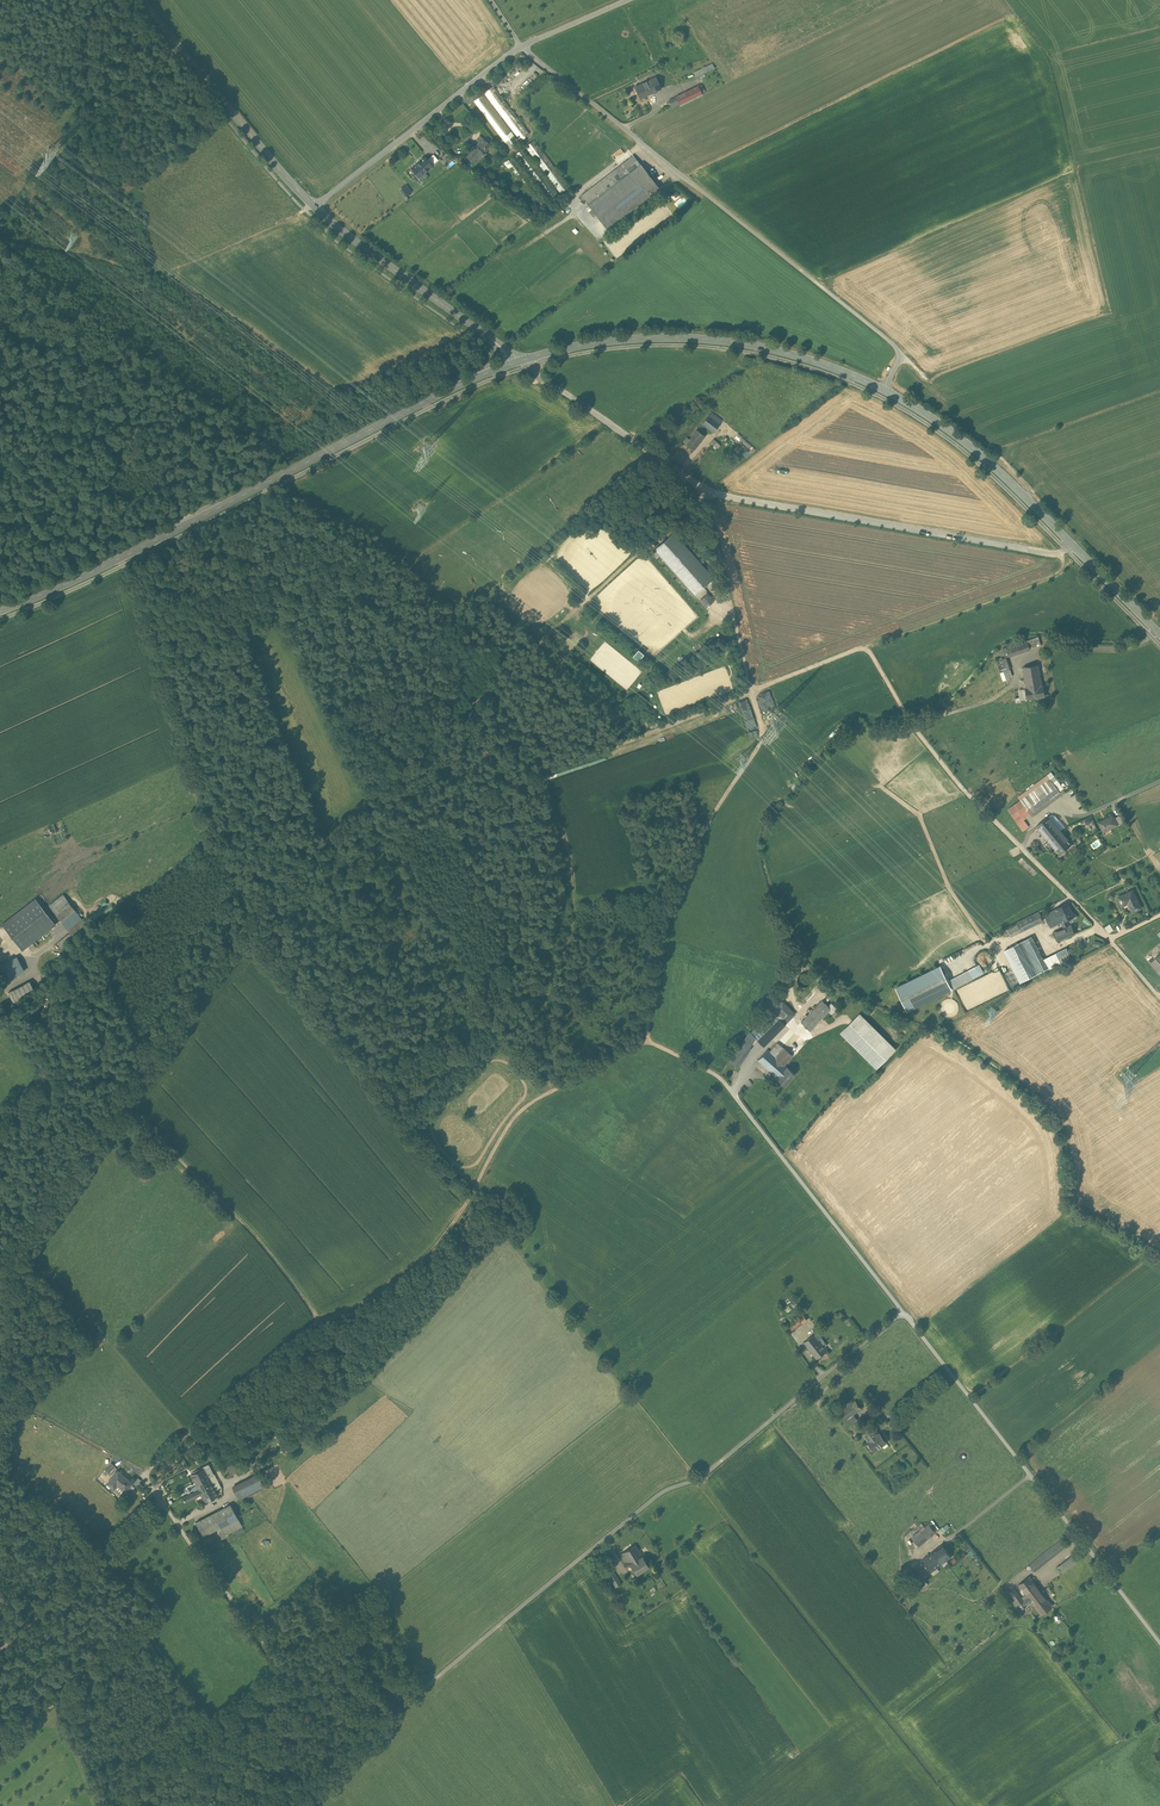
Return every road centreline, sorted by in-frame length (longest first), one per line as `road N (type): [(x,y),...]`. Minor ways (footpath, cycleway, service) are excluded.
road 1 (track): [(752,691),(762,740),(721,800),(657,933),(651,1042),(519,1112),(428,1254),(379,1294),(287,1344),(143,1476),(161,1504)]
road 2 (unclassified): [(1159,995),(912,724),(867,649),(752,691),(705,489)]
road 3 (unclassified): [(903,1312),(698,1479),(663,1491),(421,1690),(311,1805)]
road 4 (track): [(284,881),(217,690),(219,645),(263,617),(312,618),(396,556),(262,486)]
road 5 (secondary): [(0,611),(509,364)]
road 6 (track): [(561,1086),(535,1038),(575,908),(542,770),(752,691)]
road 7 (unclassified): [(884,390),(898,362),(895,345),(522,46)]
road 8 (unclassified): [(903,1312),(1159,1643)]
road 9 (track): [(698,1479),(960,1805)]
road 10 (track): [(318,1324),(257,1237),(36,1017)]
road 11 (unclassified): [(705,489),(1058,553),(1074,545)]
road 12 (secondary): [(526,358),(625,339),(732,341),(812,360),(884,390)]
road 13 (track): [(468,1202),(237,937)]
road 14 (unclassified): [(721,1077),(903,1312)]
road 15 (tertiary): [(314,206),(138,0)]
road 16 (unclassified): [(314,206),(522,46)]
road 17 (tertiary): [(509,364),(499,345),(314,206)]
road 18 (secondary): [(884,390),(964,441),(1074,545)]
road 19 (track): [(126,343),(0,530)]
road 20 (unclassified): [(526,358),(536,375),(705,489)]
road 21 (track): [(161,1504),(0,1651)]
road 22 (track): [(117,1106),(81,1108),(35,1029),(40,986)]
road 23 (track): [(1028,1805),(1159,1719)]
road 24 (track): [(306,209),(164,269)]
road 25 (track): [(143,1476),(13,1399)]
road 26 (track): [(124,195),(230,110)]
road 27 (secondary): [(1074,545),(1159,633)]

